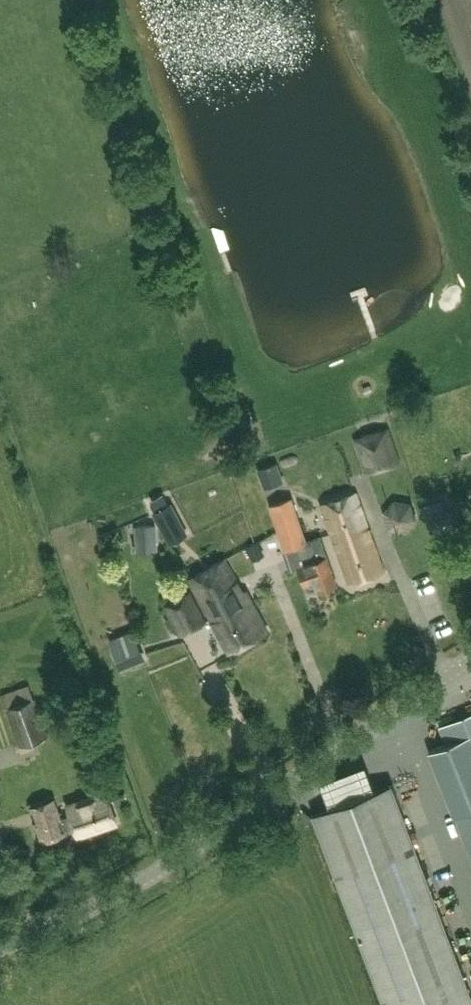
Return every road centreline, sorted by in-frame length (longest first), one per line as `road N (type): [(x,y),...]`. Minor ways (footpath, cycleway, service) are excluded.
road 1 (unclassified): [(0,950),(167,868),(470,661)]

